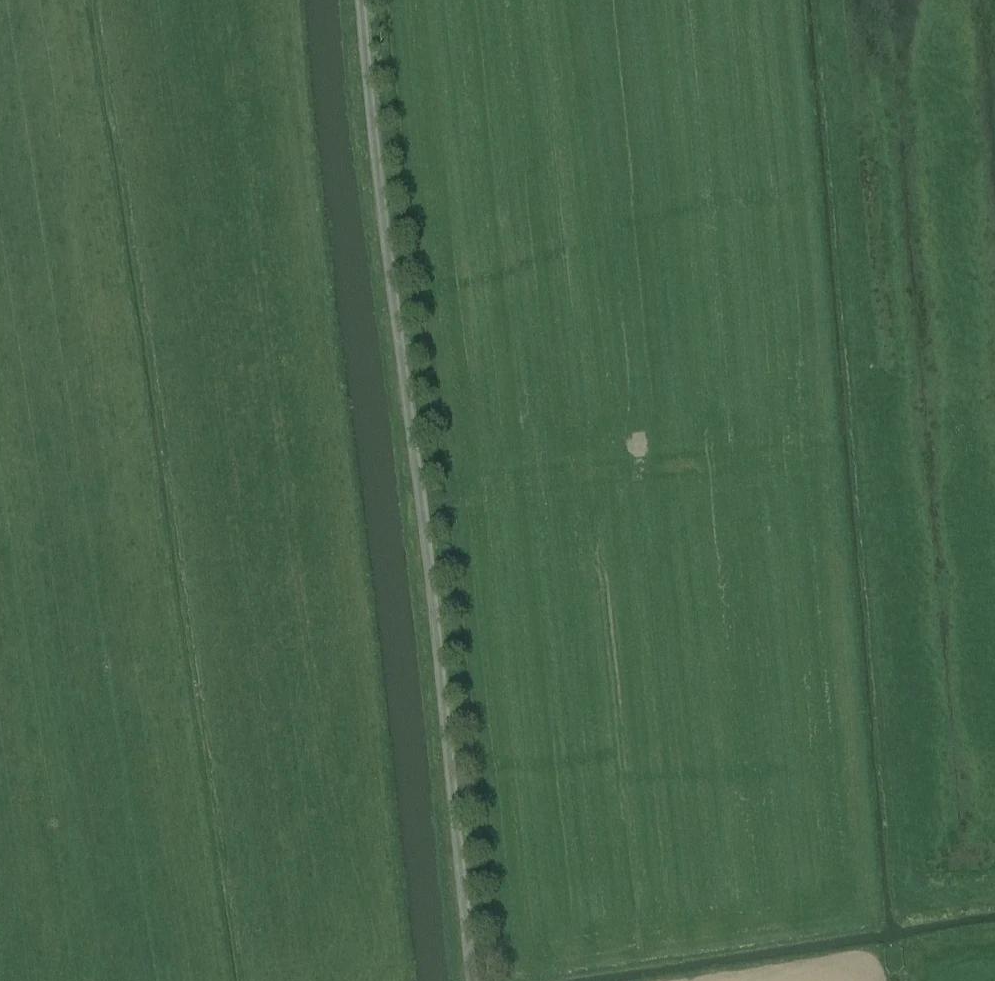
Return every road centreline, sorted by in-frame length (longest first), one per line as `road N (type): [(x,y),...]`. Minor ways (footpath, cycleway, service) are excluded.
road 1 (unclassified): [(469,980),(360,0)]

